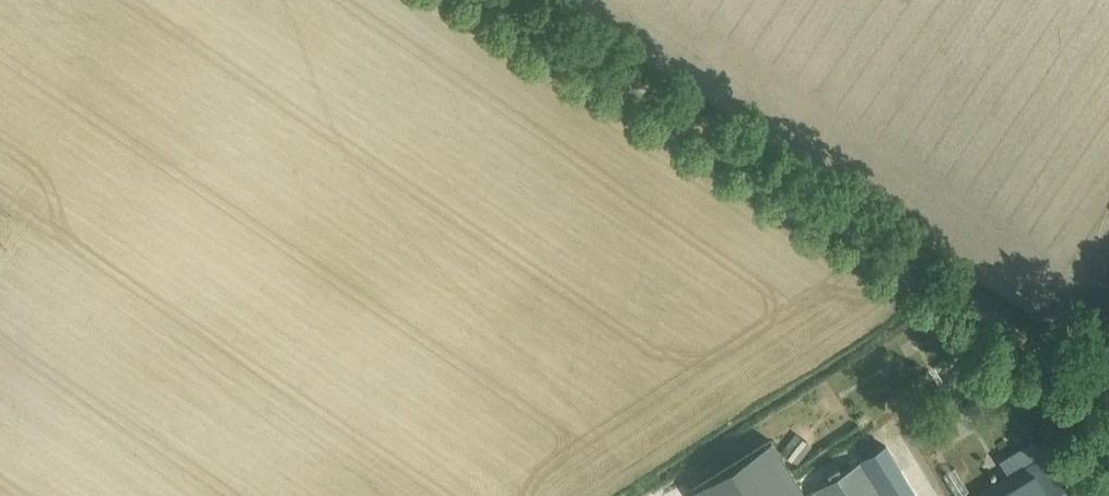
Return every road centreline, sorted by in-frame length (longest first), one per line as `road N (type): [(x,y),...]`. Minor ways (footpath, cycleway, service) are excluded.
road 1 (track): [(1108,406),(490,0)]

